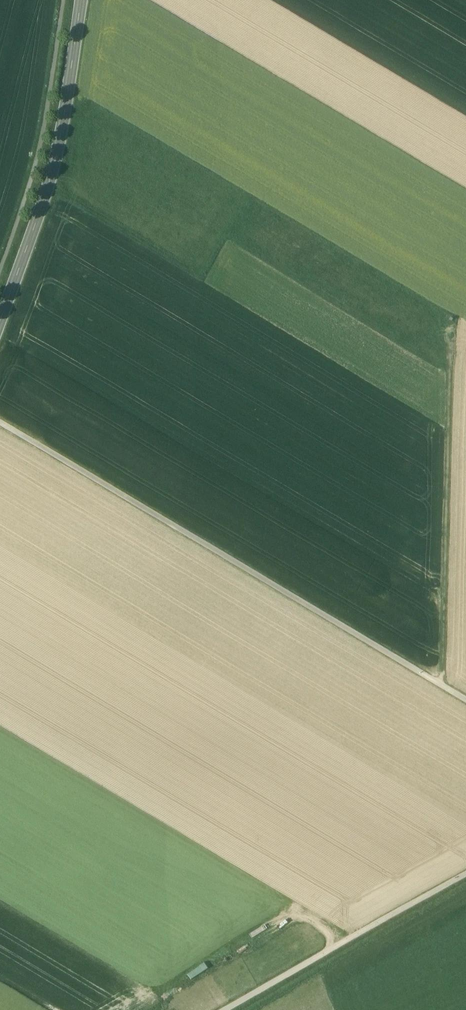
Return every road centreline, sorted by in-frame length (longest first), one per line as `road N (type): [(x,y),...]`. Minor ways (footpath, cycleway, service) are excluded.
road 1 (track): [(465,700),(0,423)]
road 2 (secondary): [(0,320),(54,166),(80,0)]
road 3 (track): [(465,874),(226,1009)]

